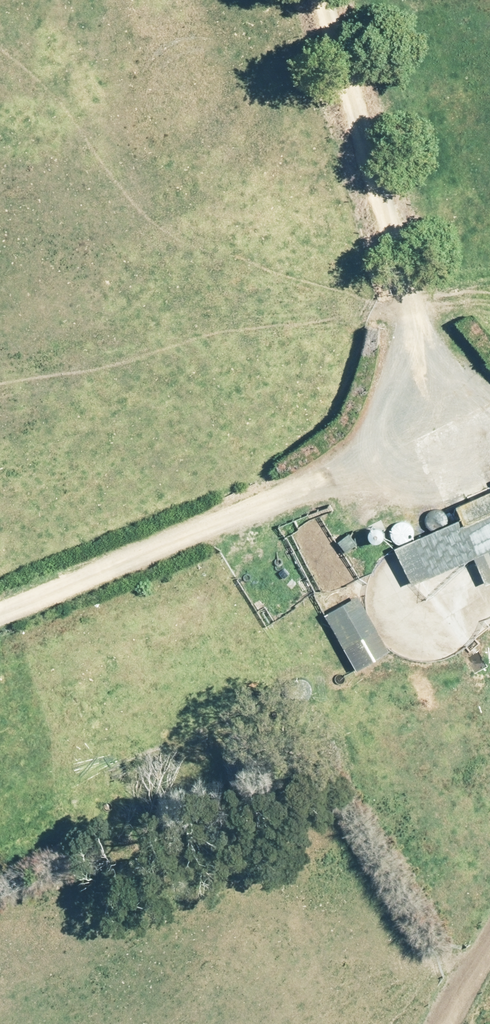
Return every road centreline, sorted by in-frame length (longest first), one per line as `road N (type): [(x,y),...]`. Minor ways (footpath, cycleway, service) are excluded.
road 1 (track): [(0,601),(361,446),(409,287)]
road 2 (track): [(426,1023),(454,940),(489,884)]

